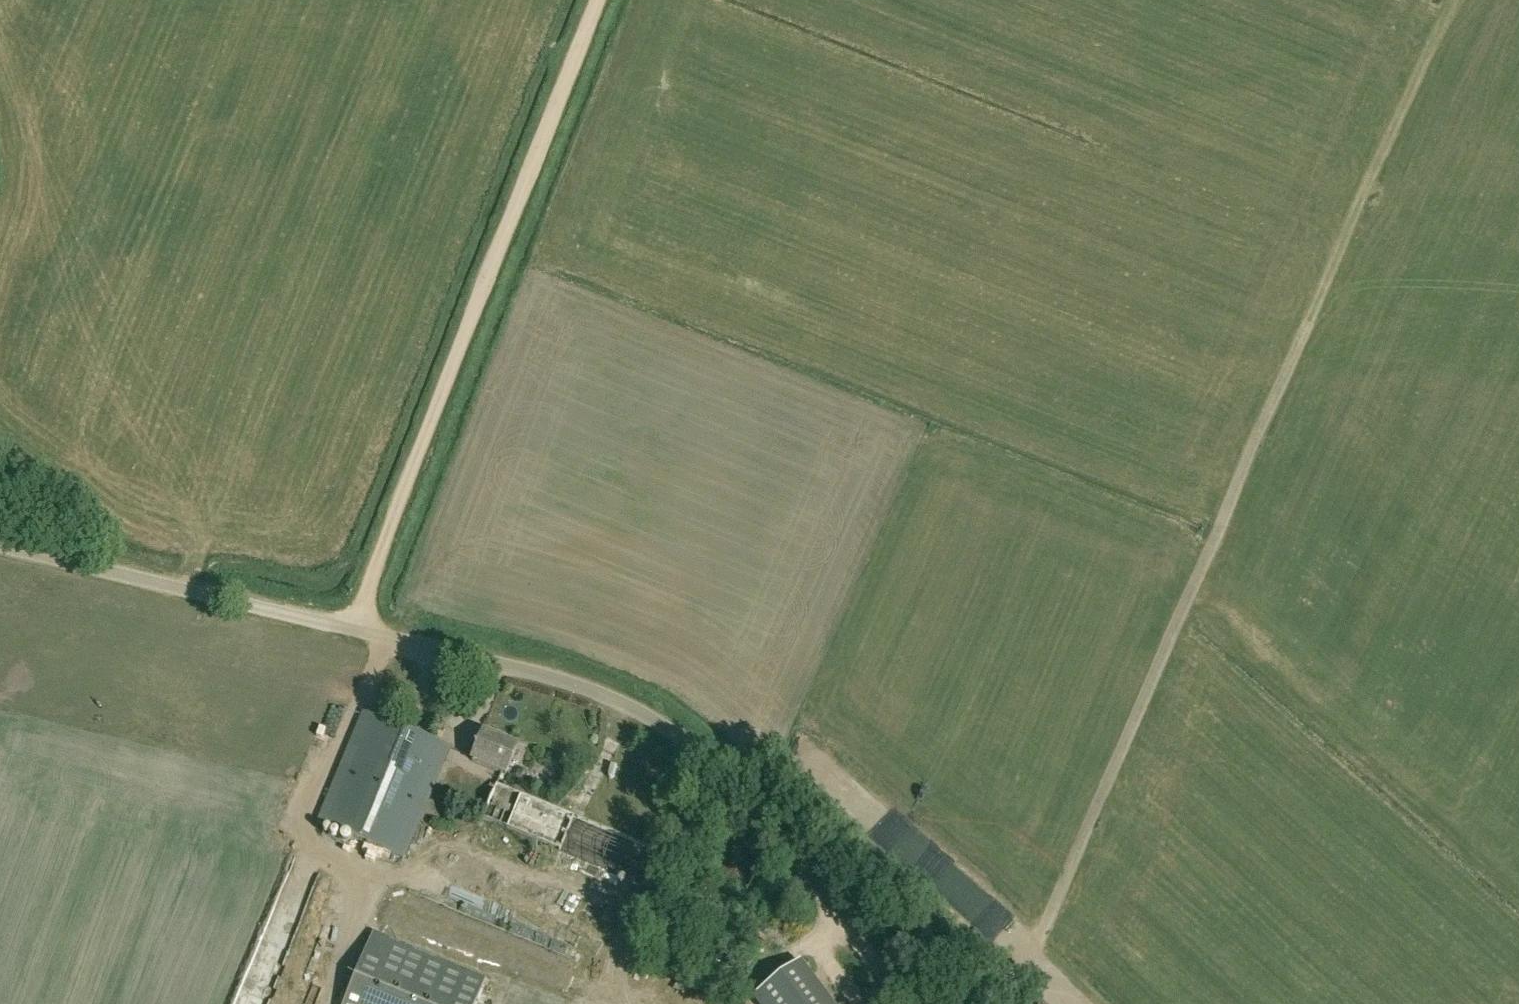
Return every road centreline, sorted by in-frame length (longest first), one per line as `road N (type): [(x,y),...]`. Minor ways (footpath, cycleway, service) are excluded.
road 1 (unclassified): [(901,1003),(764,824),(703,758),(635,710),(516,667),(0,547)]
road 2 (track): [(356,629),(603,0)]

